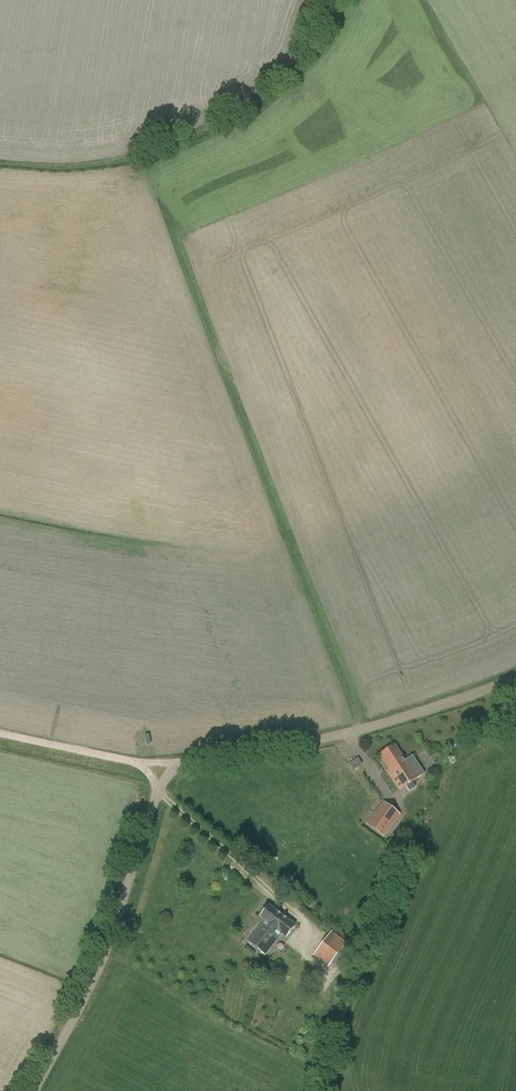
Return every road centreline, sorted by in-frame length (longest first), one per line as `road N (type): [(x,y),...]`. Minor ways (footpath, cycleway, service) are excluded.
road 1 (tertiary): [(33,1090),(117,927),(165,774),(189,759),(361,730),(515,674)]
road 2 (track): [(177,764),(0,733)]

